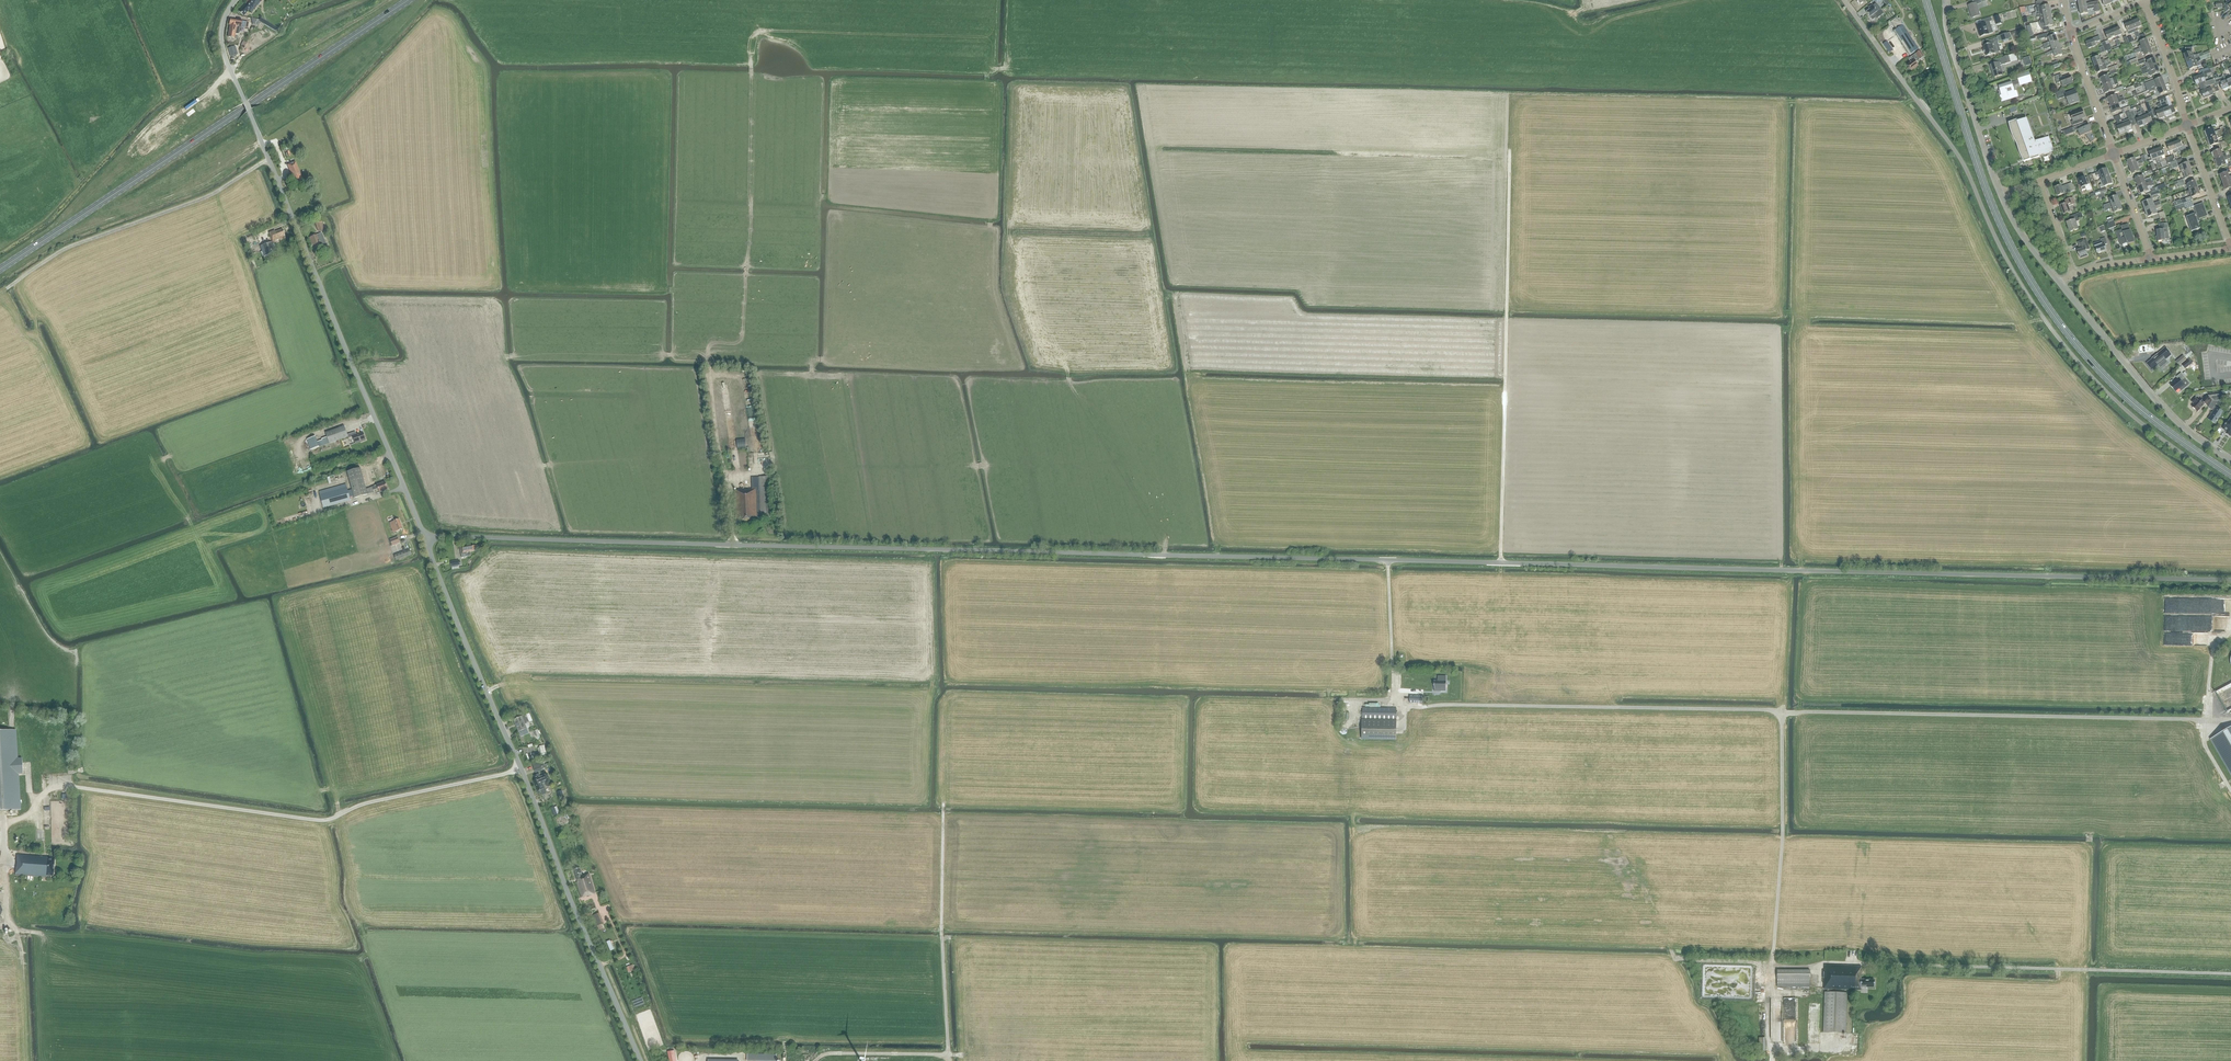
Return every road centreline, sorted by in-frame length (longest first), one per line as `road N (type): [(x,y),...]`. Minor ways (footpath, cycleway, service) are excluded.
road 1 (unclassified): [(2230,580),(425,540)]
road 2 (track): [(2230,790),(2204,744),(2206,719),(1402,707),(1396,699)]
road 3 (unclassified): [(2230,486),(2138,421),(2062,343),(2005,255),(1958,155),(1844,0)]
road 4 (tertiary): [(425,540),(225,58),(222,28),(235,0)]
road 5 (primary): [(2230,475),(2112,384),(2031,282),(1986,188),(1926,0)]
road 6 (tertiary): [(640,1060),(425,540)]
road 7 (primary): [(408,0),(0,269)]
road 8 (track): [(1509,151),(1501,563)]
road 9 (track): [(1782,713),(1771,1060)]
road 10 (track): [(268,158),(200,199),(68,247),(7,288)]
road 11 (track): [(943,803),(949,1060)]
road 12 (unclassified): [(2230,461),(2173,419),(2058,282)]
road 13 (unclassified): [(2000,195),(1949,38),(1945,0)]
road 14 (track): [(1671,951),(1676,959),(1771,967),(1866,963)]
road 15 (track): [(814,1060),(831,1053),(963,1055)]
road 16 (residential): [(2230,249),(2187,125)]
road 17 (residential): [(2187,125),(2144,2)]
road 18 (residential): [(2114,154),(2070,33)]
road 19 (track): [(726,481),(708,361)]

